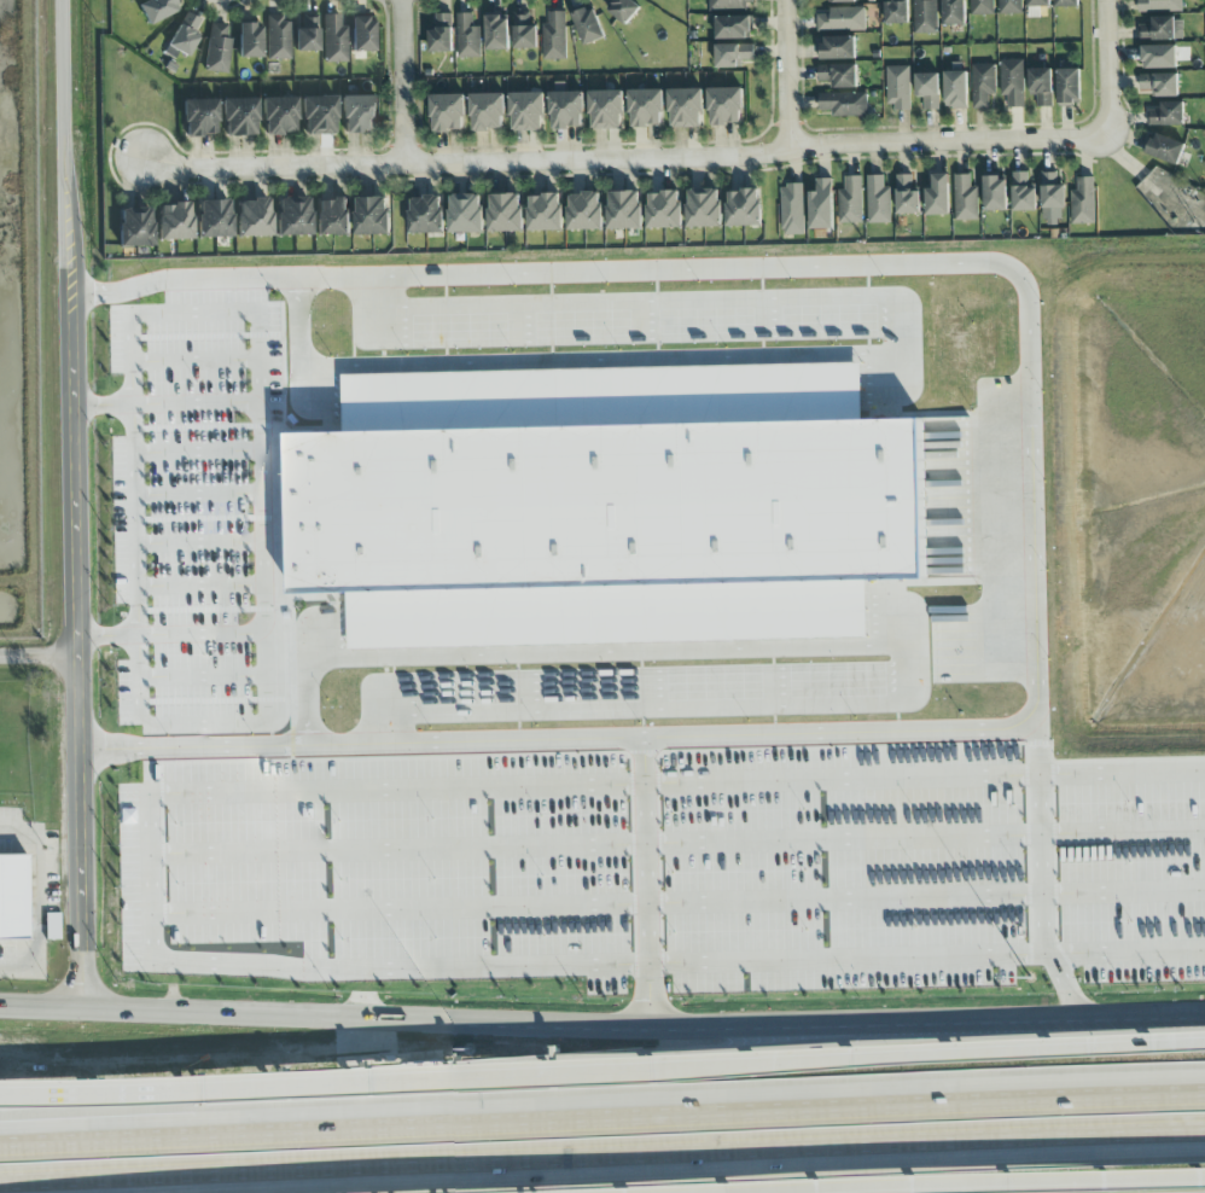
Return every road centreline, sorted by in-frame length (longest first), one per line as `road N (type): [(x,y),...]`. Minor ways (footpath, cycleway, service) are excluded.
road 1 (motorway): [(0,1180),(1204,1127)]
road 2 (motorway): [(1204,1094),(0,1134)]
road 3 (motorway): [(1083,1022),(0,1104)]
road 4 (tertiary): [(68,0),(87,1012)]
road 5 (residential): [(1111,136),(200,173),(149,159)]
road 6 (primary): [(793,1028),(0,1011)]
road 7 (motorway): [(663,1067),(0,1089)]
road 8 (motorway): [(1204,1040),(663,1067)]
road 9 (motorway): [(780,1192),(1204,1179)]
road 10 (primary): [(1083,1022),(793,1028)]
road 11 (residential): [(404,0),(408,163)]
road 12 (residential): [(793,150),(788,0)]
road 13 (residential): [(1101,0),(1111,136)]
road 14 (primary): [(1204,1019),(1083,1022)]

